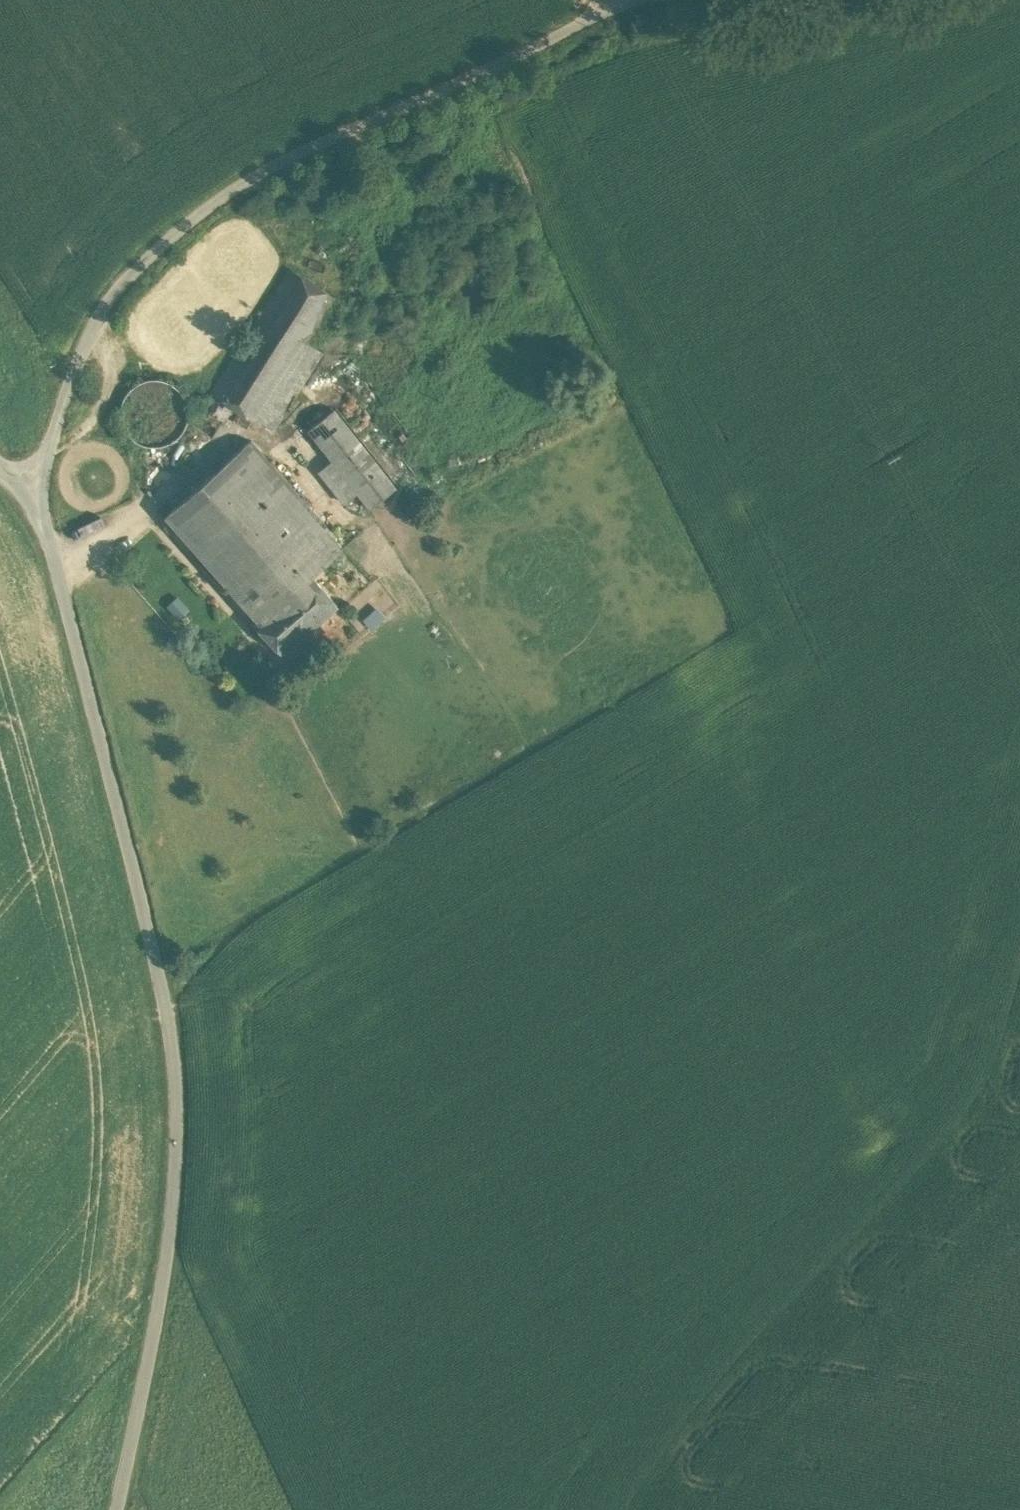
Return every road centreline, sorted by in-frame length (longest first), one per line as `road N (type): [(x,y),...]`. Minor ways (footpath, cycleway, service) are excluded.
road 1 (unclassified): [(40,514),(161,996),(175,1116),(170,1236),(115,1509)]
road 2 (track): [(627,0),(223,191),(147,252),(92,328),(64,396),(40,514)]

